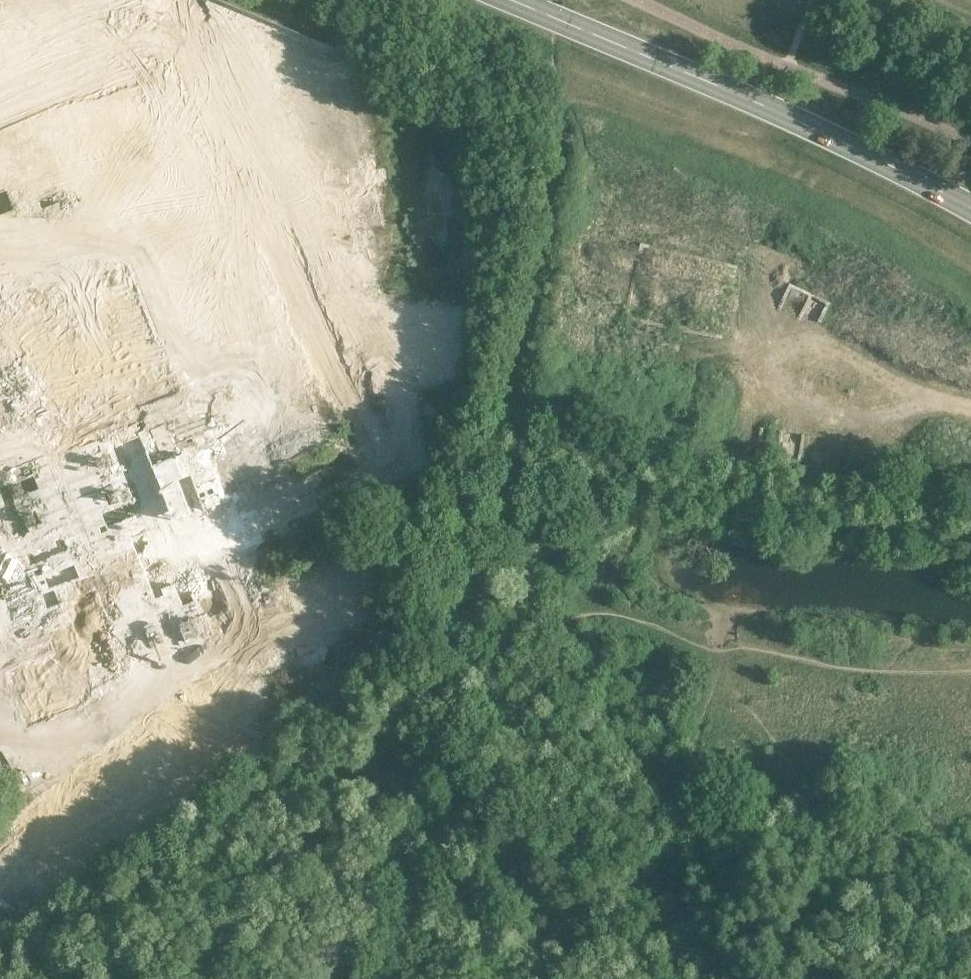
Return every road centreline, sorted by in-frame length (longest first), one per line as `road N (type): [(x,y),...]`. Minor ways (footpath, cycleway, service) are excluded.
road 1 (secondary): [(970,211),(847,143),(512,0)]

